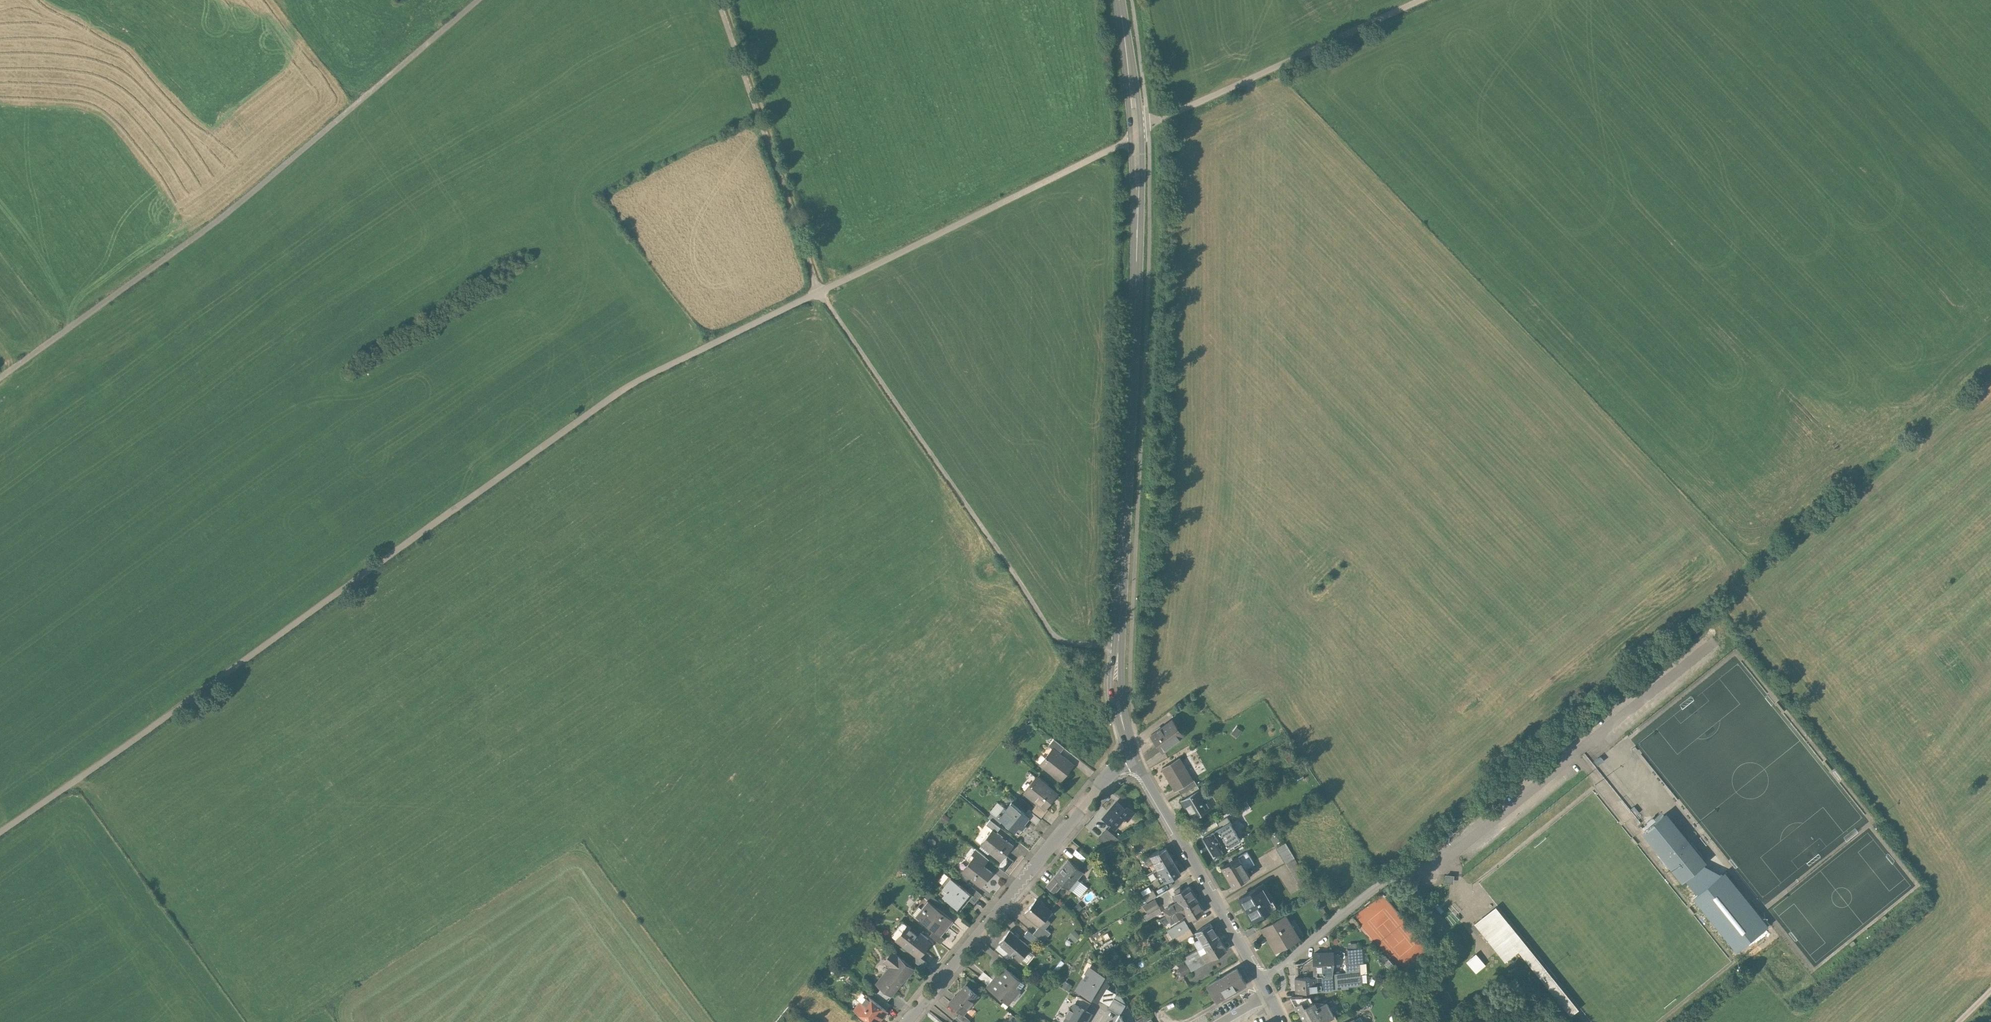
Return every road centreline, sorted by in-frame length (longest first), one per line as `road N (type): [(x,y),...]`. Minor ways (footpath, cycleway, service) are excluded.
road 1 (track): [(820,292),(634,383),(0,832)]
road 2 (tertiary): [(1118,0),(1137,181),(1116,654)]
road 3 (track): [(478,0),(224,218),(0,379)]
road 4 (track): [(820,292),(1048,631),(1068,643),(1117,647)]
road 5 (track): [(1136,136),(820,292)]
road 6 (residential): [(907,1021),(1130,751)]
road 7 (track): [(1136,136),(1419,0)]
road 8 (track): [(720,0),(820,292)]
road 9 (tertiary): [(1130,751),(1266,998)]

